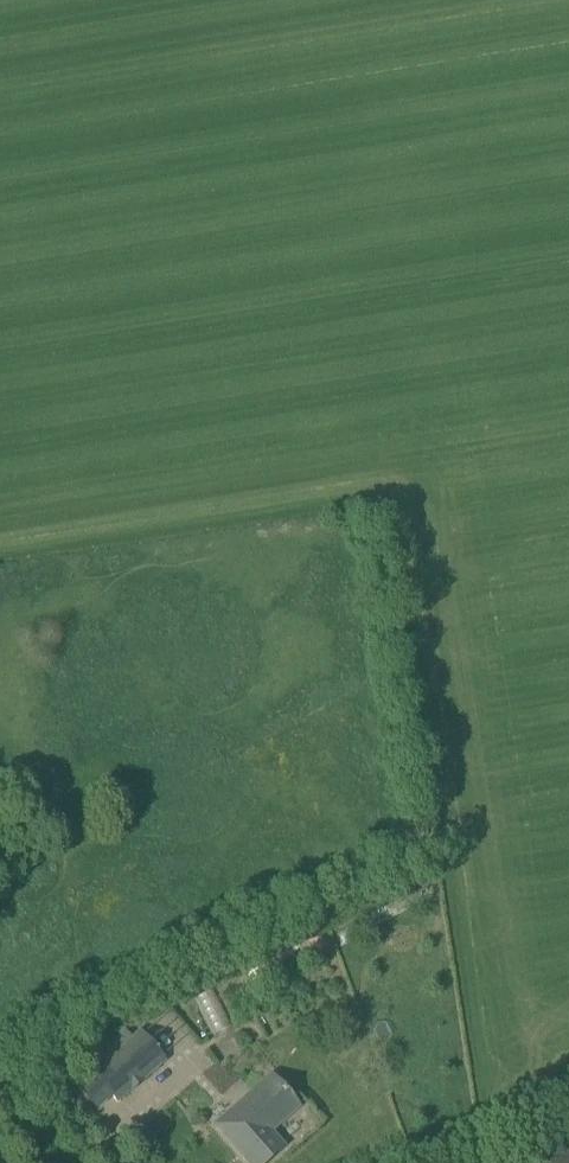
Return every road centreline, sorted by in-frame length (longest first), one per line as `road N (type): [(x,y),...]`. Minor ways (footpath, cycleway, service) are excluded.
road 1 (track): [(444,1162),(568,1101)]

